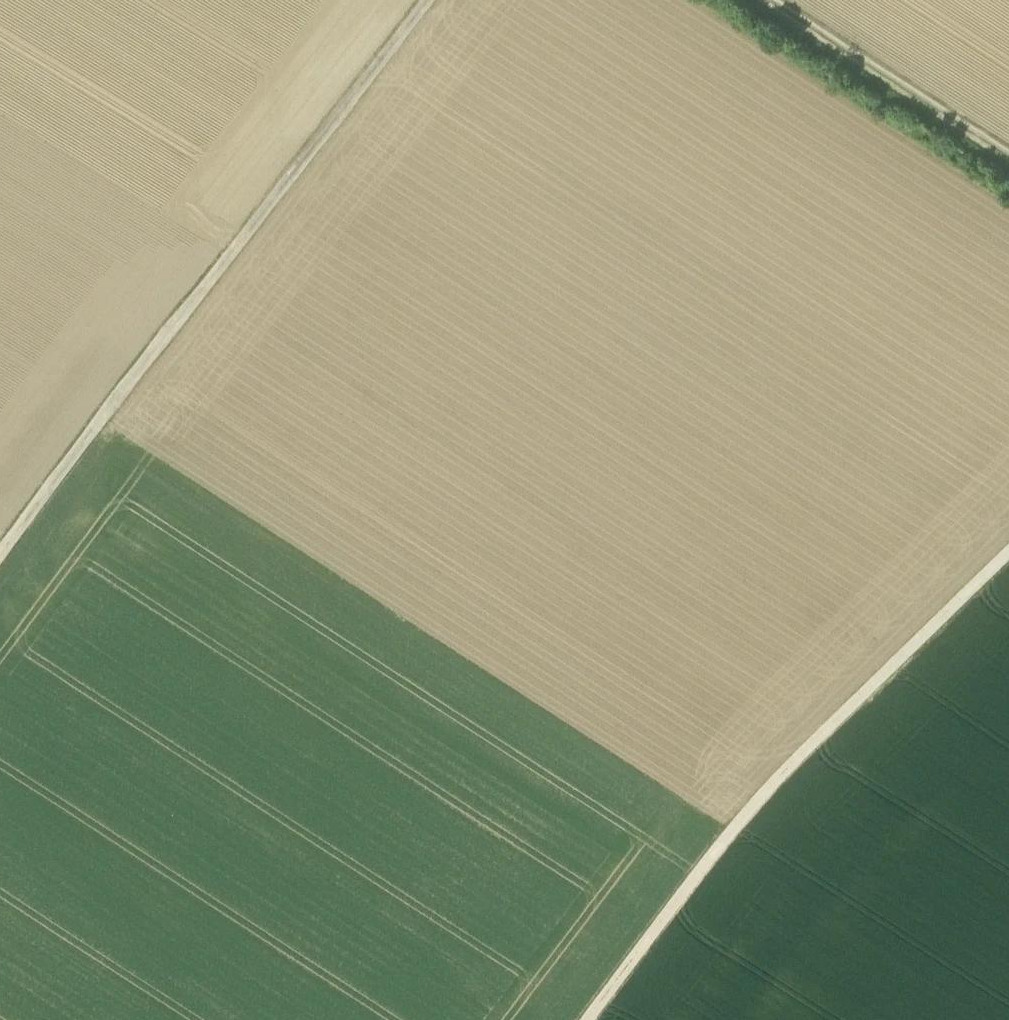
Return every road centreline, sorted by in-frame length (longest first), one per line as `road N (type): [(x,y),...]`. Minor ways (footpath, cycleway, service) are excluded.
road 1 (track): [(430,0),(0,558)]
road 2 (track): [(588,1019),(749,811),(1008,555)]
road 3 (track): [(765,0),(1008,160)]

